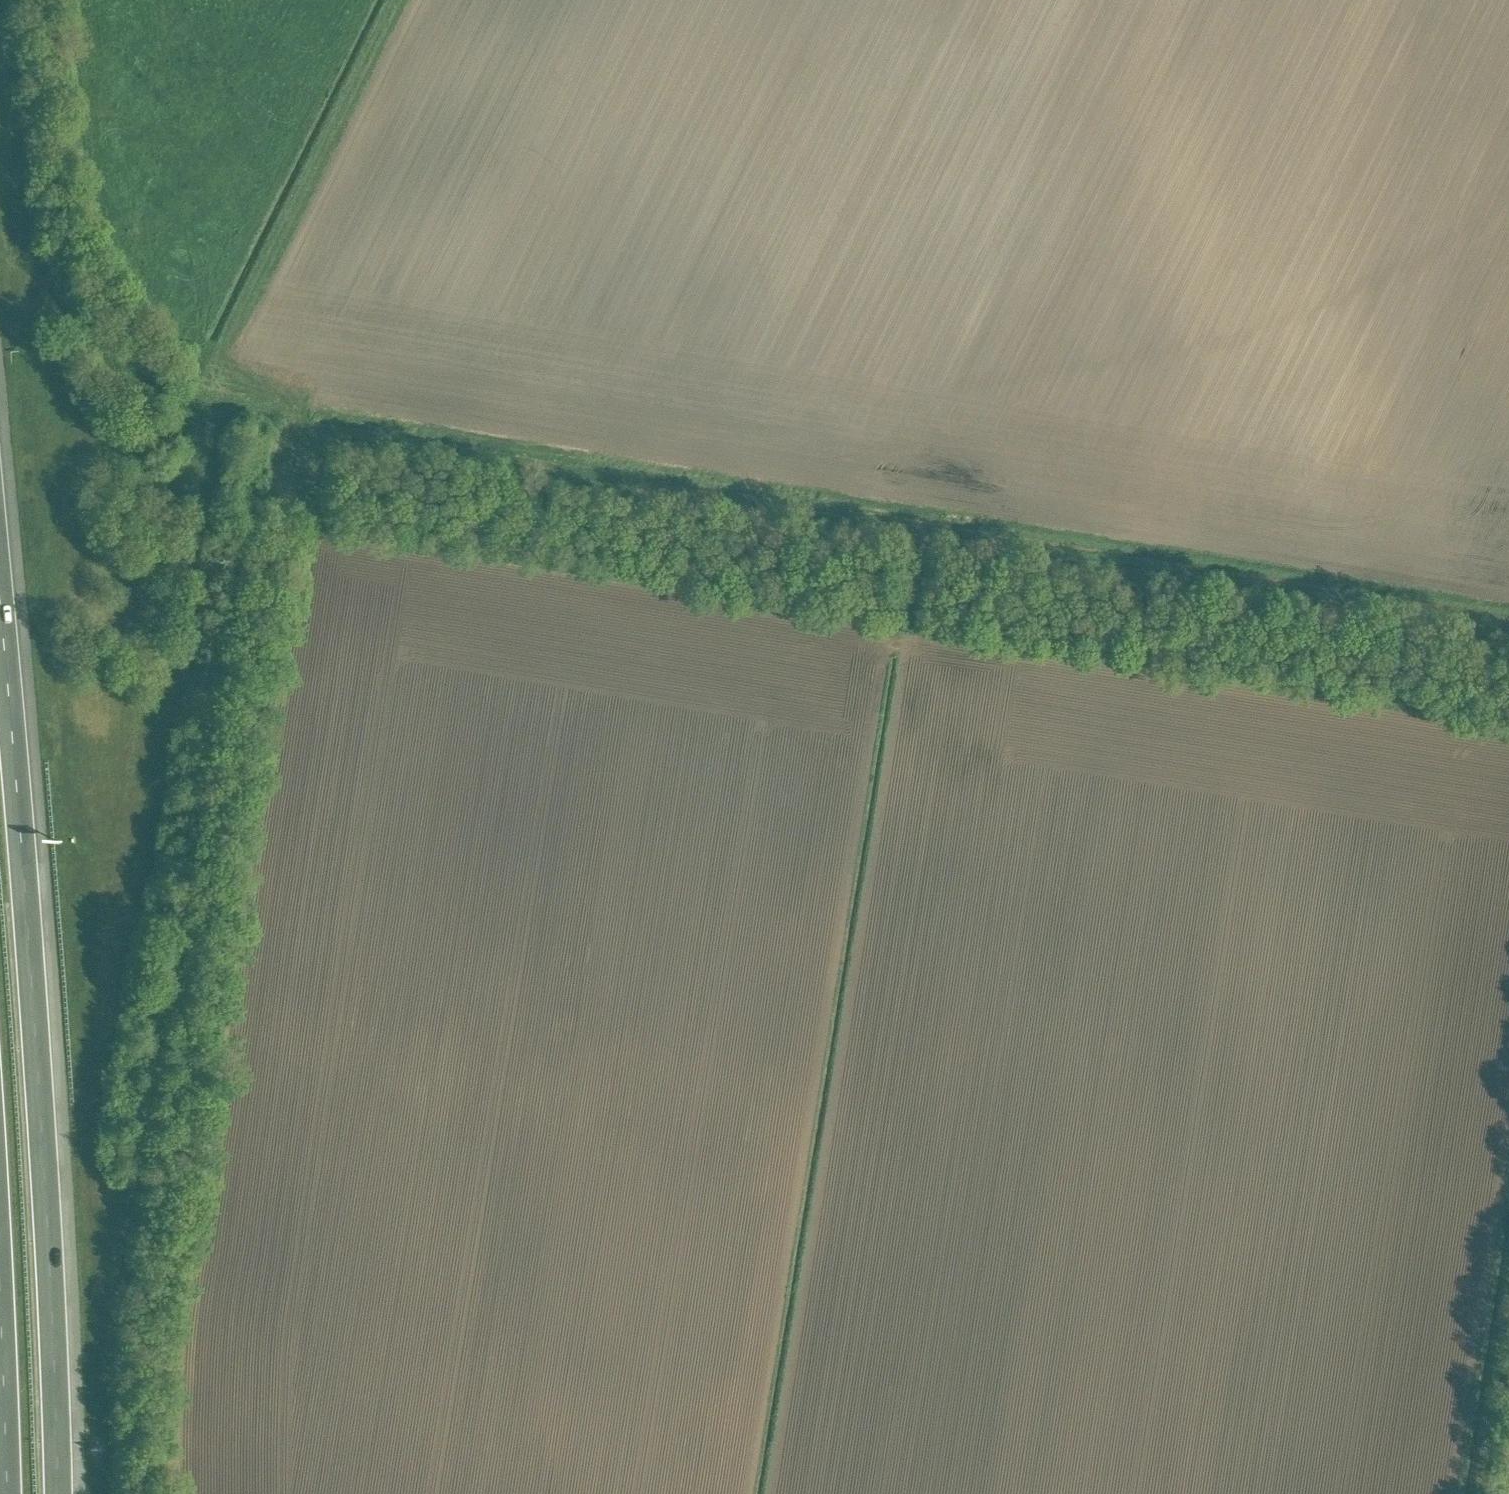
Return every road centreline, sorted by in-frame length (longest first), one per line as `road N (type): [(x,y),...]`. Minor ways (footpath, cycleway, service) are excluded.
road 1 (track): [(400,0),(216,374),(301,392),(292,437),(1508,636)]
road 2 (motorway): [(60,1493),(40,1089),(0,600)]
road 3 (motorway): [(0,1363),(5,1493)]

